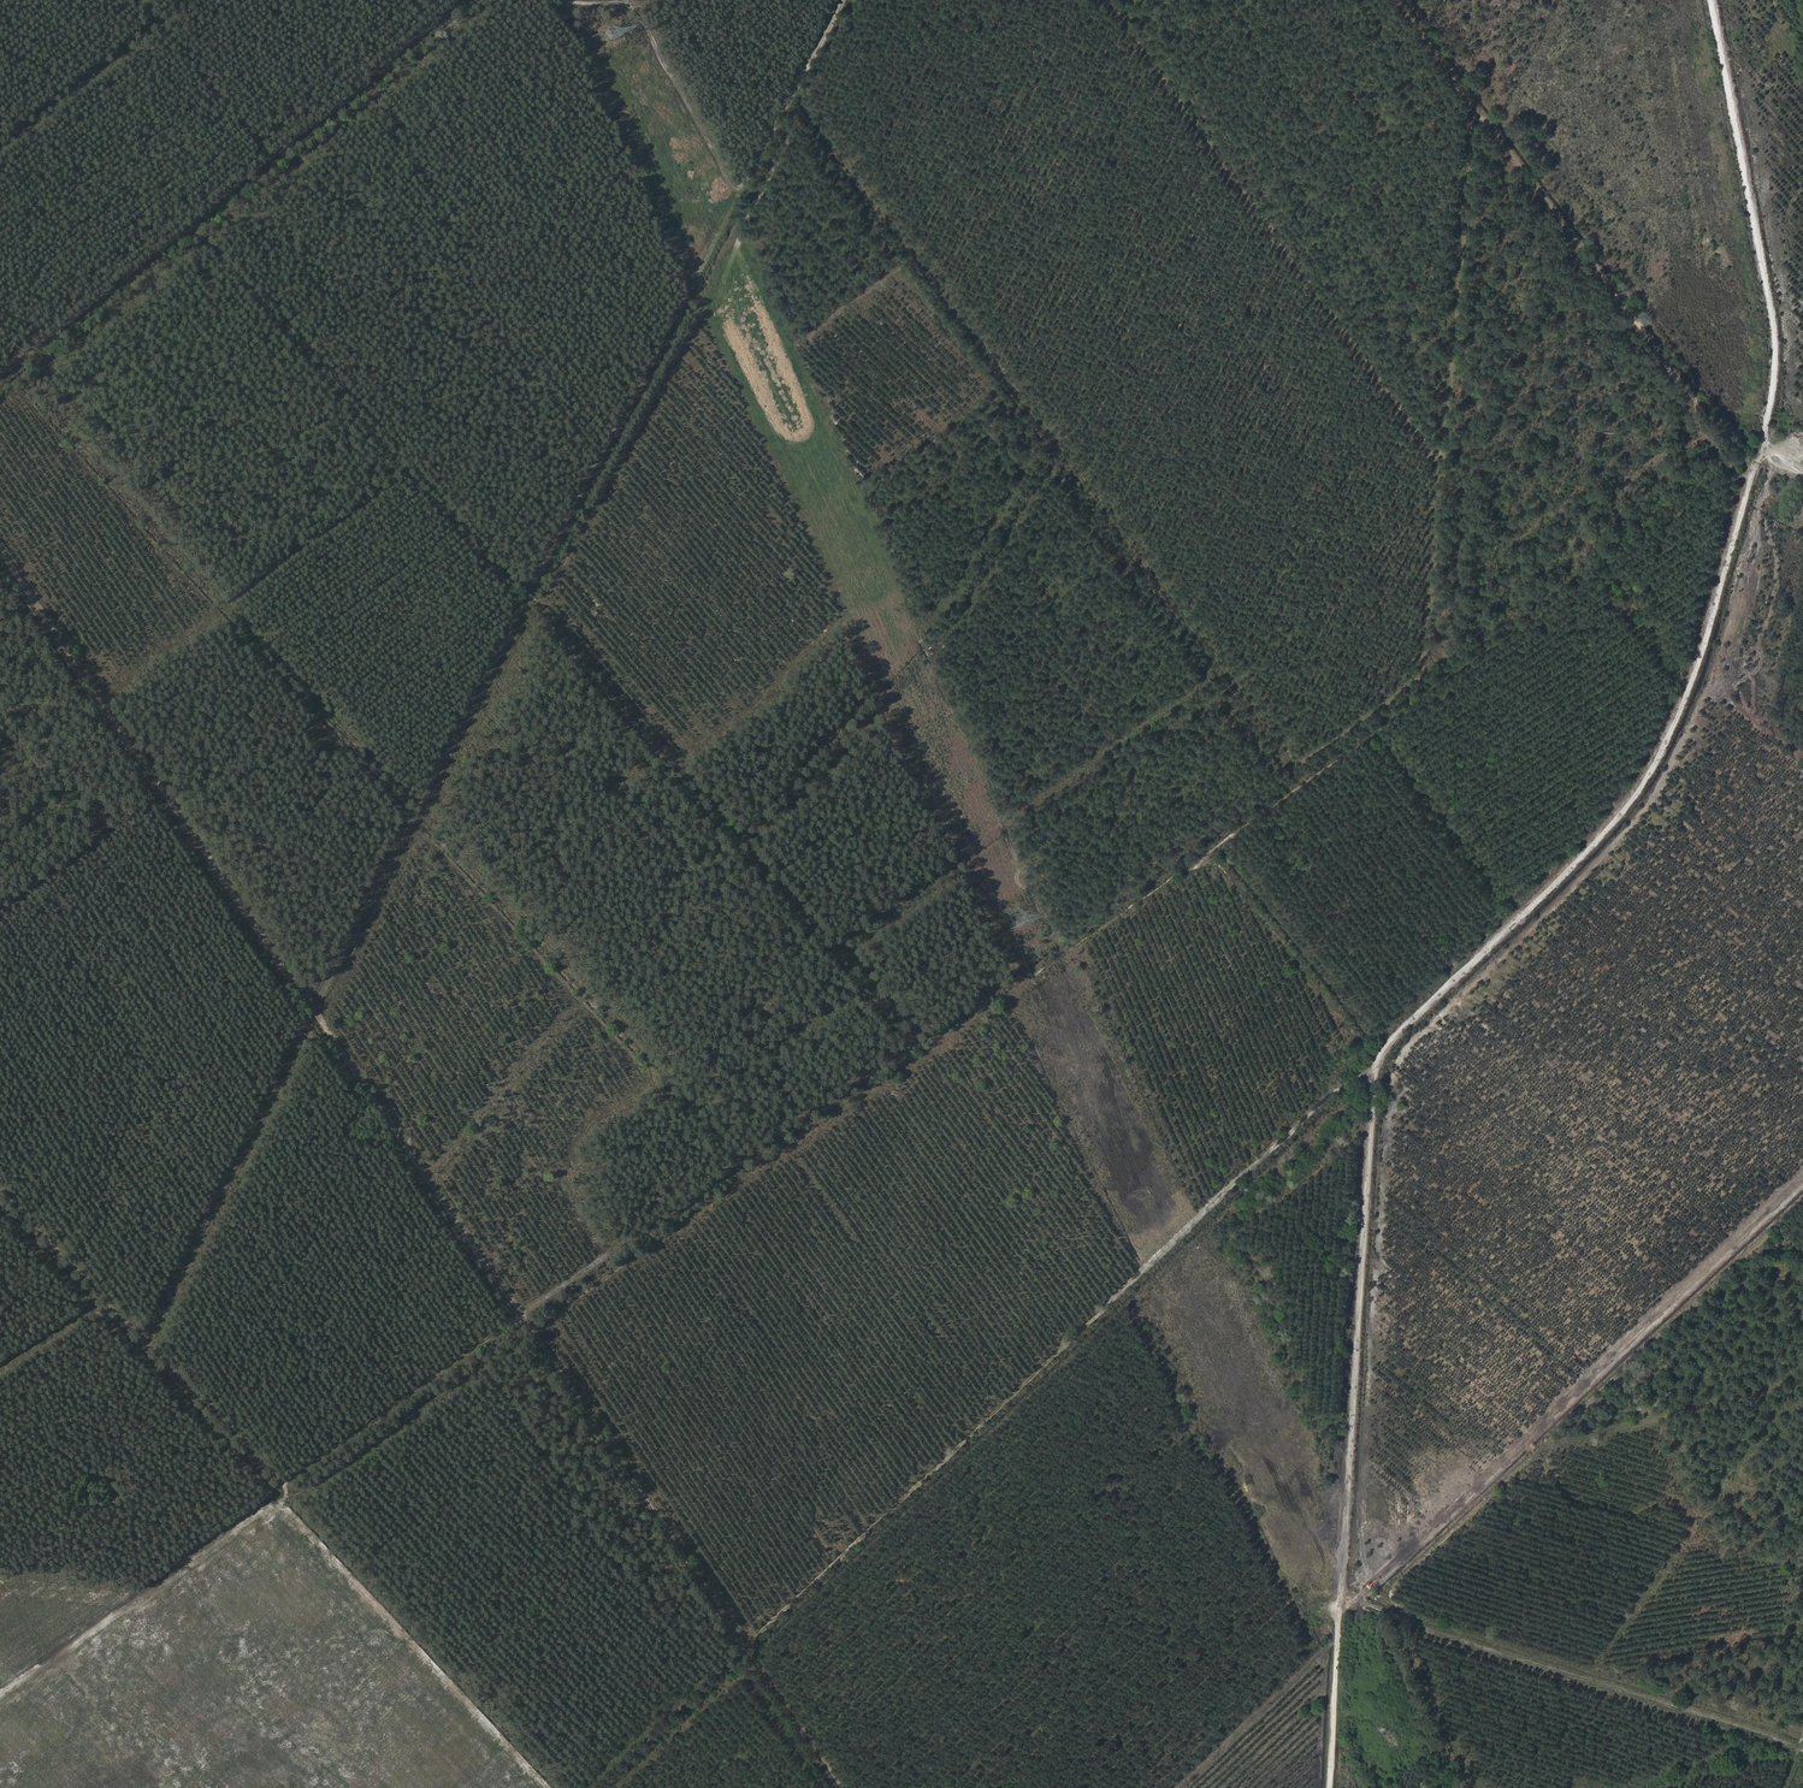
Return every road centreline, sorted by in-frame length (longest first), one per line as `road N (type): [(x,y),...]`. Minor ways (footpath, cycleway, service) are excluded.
road 1 (track): [(1329,1787),(1378,1061),(1637,795),(1693,680),(1768,413),(1772,312),(1710,0)]
road 2 (track): [(1407,0),(1485,107),(1444,454),(1430,660),(1418,678),(523,1308)]
road 3 (track): [(143,1349),(315,1007),(848,0)]
road 4 (track): [(0,547),(853,1787)]
road 5 (track): [(600,1787),(1356,1077),(1375,1073)]
road 6 (track): [(1802,1179),(1356,1598),(1340,1603)]
road 7 (track): [(462,0),(0,381)]
road 8 (track): [(535,590),(917,1031)]
road 9 (track): [(1122,0),(1444,454)]
road 10 (track): [(197,219),(504,571),(526,608)]
road 11 (track): [(1356,1598),(1802,1746)]
road 12 (track): [(0,1195),(283,1499)]
road 13 (track): [(0,1698),(283,1499)]
road 14 (track): [(1759,1731),(1678,1782),(1644,1787)]

